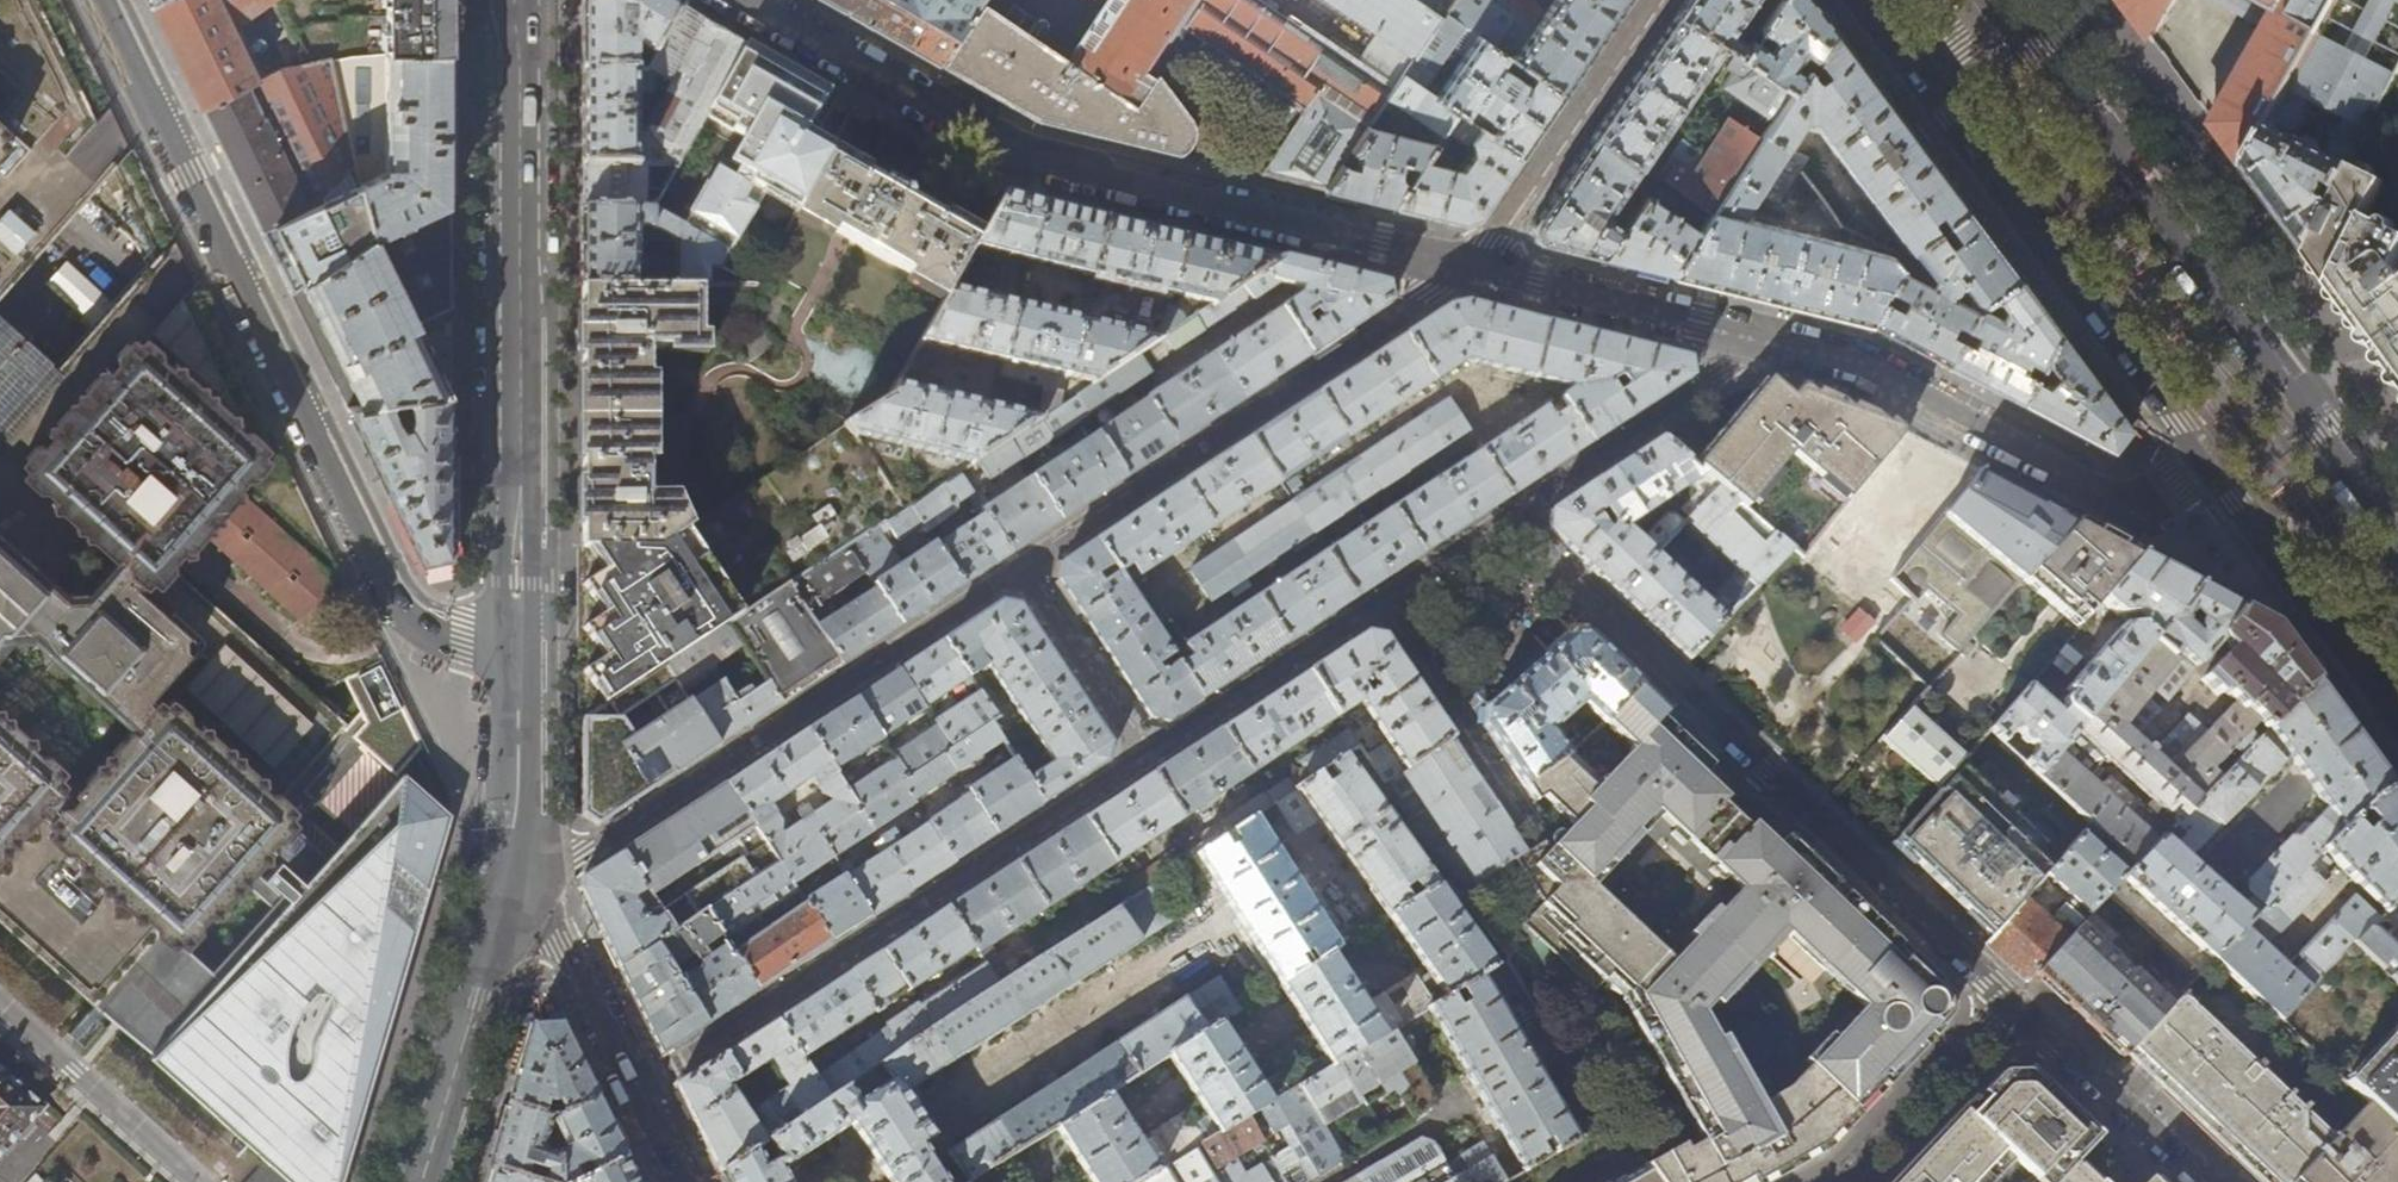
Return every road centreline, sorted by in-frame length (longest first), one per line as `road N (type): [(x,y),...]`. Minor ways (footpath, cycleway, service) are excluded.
road 1 (residential): [(103,0),(392,605),(427,634),(521,667)]
road 2 (residential): [(2208,464),(2163,499),(2130,505),(1859,362),(1470,268)]
road 3 (residential): [(1470,268),(1012,150),(748,0)]
road 4 (residential): [(1507,520),(2011,1006)]
road 5 (tertiary): [(521,667),(516,0)]
road 6 (primary): [(2397,534),(2008,9)]
road 7 (primary): [(1922,71),(2208,464)]
road 8 (tertiary): [(417,1181),(522,849)]
road 9 (residential): [(1659,0),(1470,268)]
road 10 (primary): [(2208,464),(2397,718)]
road 11 (residential): [(2011,1006),(2199,1181)]
road 12 (residential): [(1836,1181),(2011,1006)]
road 13 (tertiary): [(522,849),(521,667)]
road 14 (residential): [(638,1090),(562,942)]

